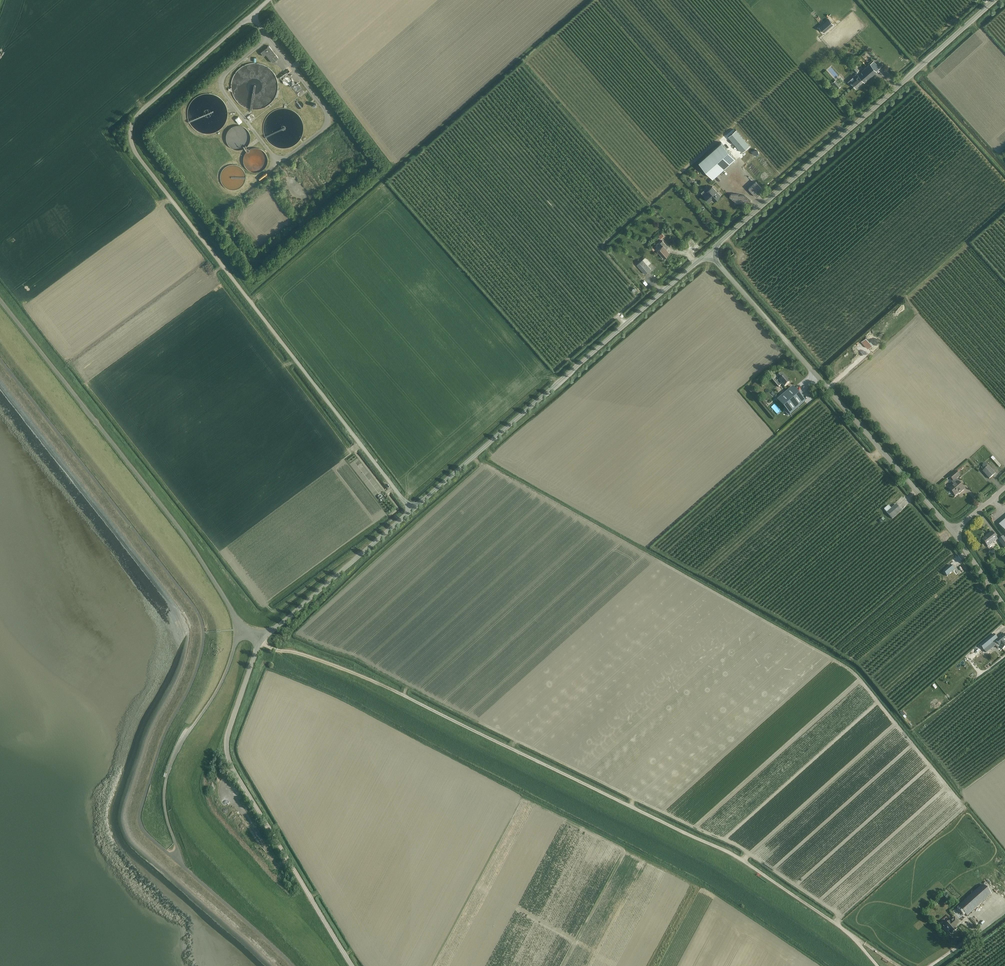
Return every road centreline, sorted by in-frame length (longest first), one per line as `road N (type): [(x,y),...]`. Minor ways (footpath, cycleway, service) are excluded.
road 1 (unclassified): [(412,511),(137,155),(131,136),(145,108),(270,0)]
road 2 (track): [(405,689),(725,850),(898,965)]
road 3 (unclassified): [(259,643),(240,634),(191,545),(0,299)]
road 4 (unclassified): [(412,511),(709,252)]
road 5 (unclassified): [(709,252),(996,0)]
road 6 (unclassified): [(954,533),(709,252)]
road 7 (unclassified): [(352,965),(228,758),(228,734),(259,643)]
road 8 (unclassified): [(259,643),(412,511)]

